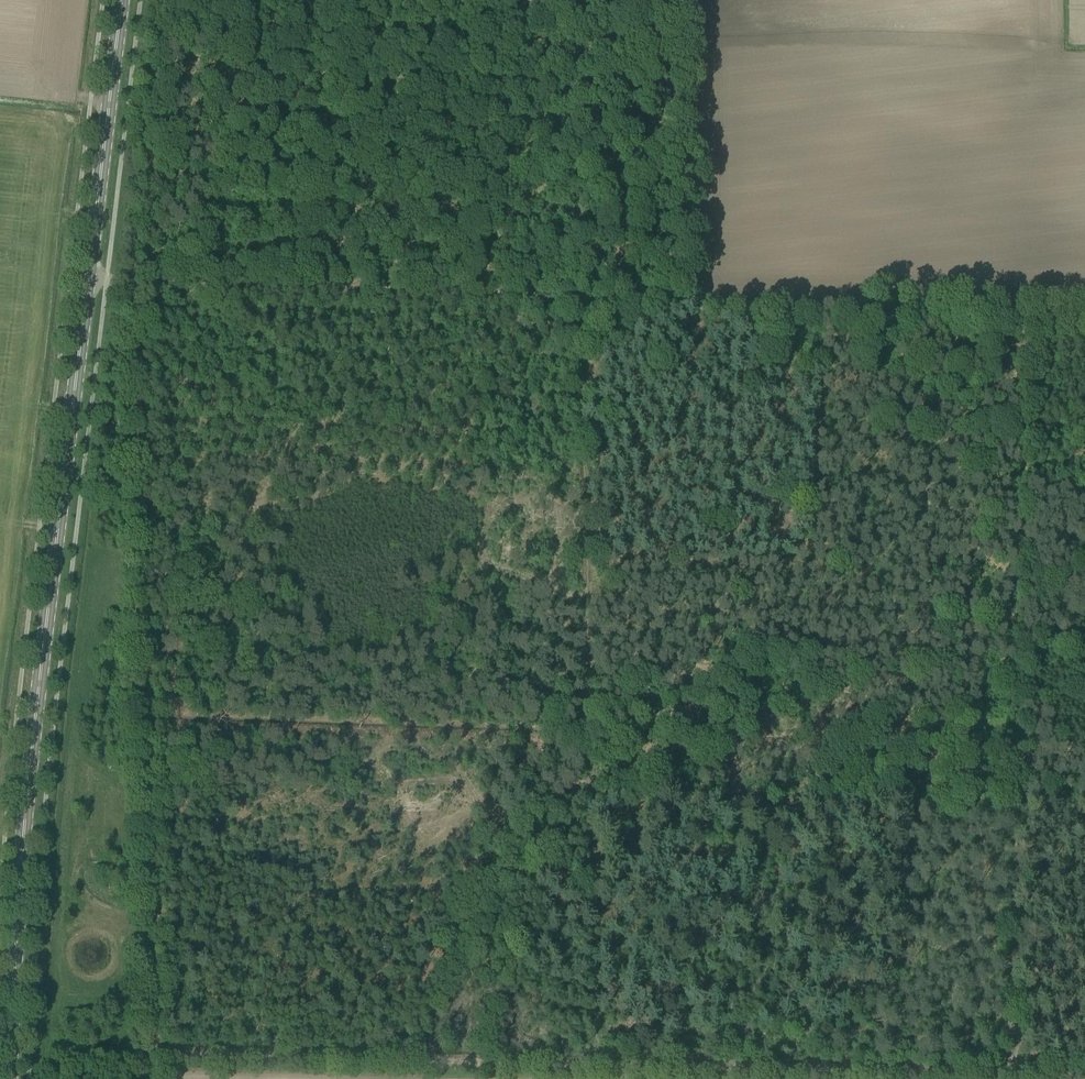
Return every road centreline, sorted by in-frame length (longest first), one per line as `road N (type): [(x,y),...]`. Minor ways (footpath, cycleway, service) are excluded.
road 1 (primary): [(9,1078),(35,748),(123,0)]
road 2 (track): [(598,1071),(581,298)]
road 3 (track): [(134,287),(153,1059)]
road 4 (track): [(1084,314),(581,298)]
road 5 (track): [(153,1059),(598,1071)]
road 6 (track): [(581,298),(183,285)]
road 7 (track): [(598,1071),(965,1078)]
road 8 (track): [(571,0),(581,298)]

